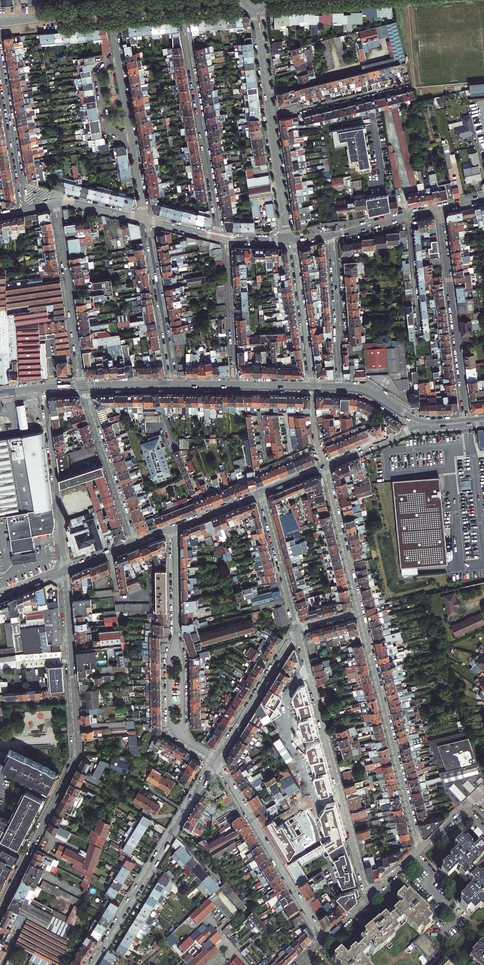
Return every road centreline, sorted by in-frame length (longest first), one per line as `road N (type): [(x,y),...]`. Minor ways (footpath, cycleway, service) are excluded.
road 1 (residential): [(0,908),(75,758),(64,571)]
road 2 (residential): [(297,628),(369,898)]
road 3 (residential): [(421,848),(361,611)]
road 4 (residential): [(216,761),(91,964)]
road 5 (residential): [(182,6),(220,237)]
road 6 (residential): [(440,208),(466,422)]
road 7 (residential): [(216,761),(324,941)]
road 8 (tertiary): [(261,44),(289,240)]
road 9 (residential): [(56,203),(83,386)]
road 10 (residential): [(64,571),(45,388)]
road 11 (residential): [(174,384),(146,219)]
road 12 (residential): [(83,386),(135,543)]
road 13 (residential): [(0,53),(27,210)]
road 14 (residential): [(297,628),(216,761)]
road 15 (residential): [(331,236),(341,387)]
road 16 (residential): [(361,611),(324,465)]
road 17 (residential): [(225,239),(236,385)]
road 18 (tertiary): [(313,386),(292,242)]
road 19 (residential): [(261,492),(297,628)]

